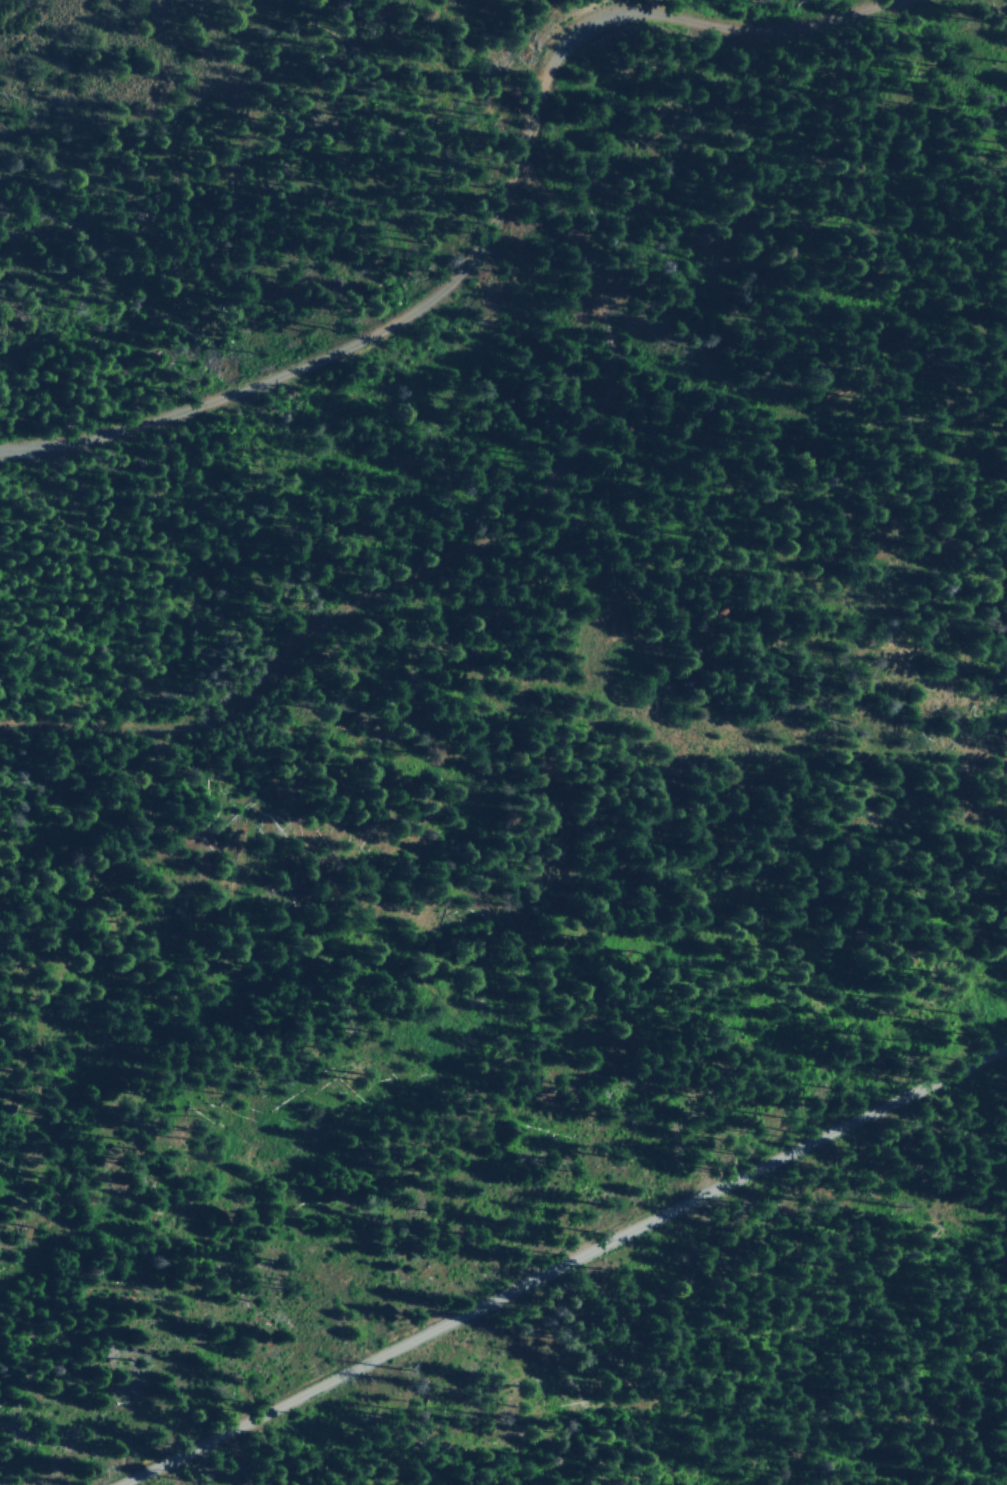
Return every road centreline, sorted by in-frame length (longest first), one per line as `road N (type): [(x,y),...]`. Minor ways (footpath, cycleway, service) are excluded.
road 1 (track): [(0,450),(85,448),(334,363),(442,296),(501,230),(553,67),(590,23),(644,9),(750,30),(907,0)]
road 2 (track): [(0,727),(218,719),(252,696),(305,638),(401,575),(491,534),(567,463),(602,410),(605,340),(583,255),(527,158)]
road 3 (tertiary): [(122,1484),(1006,1049)]

